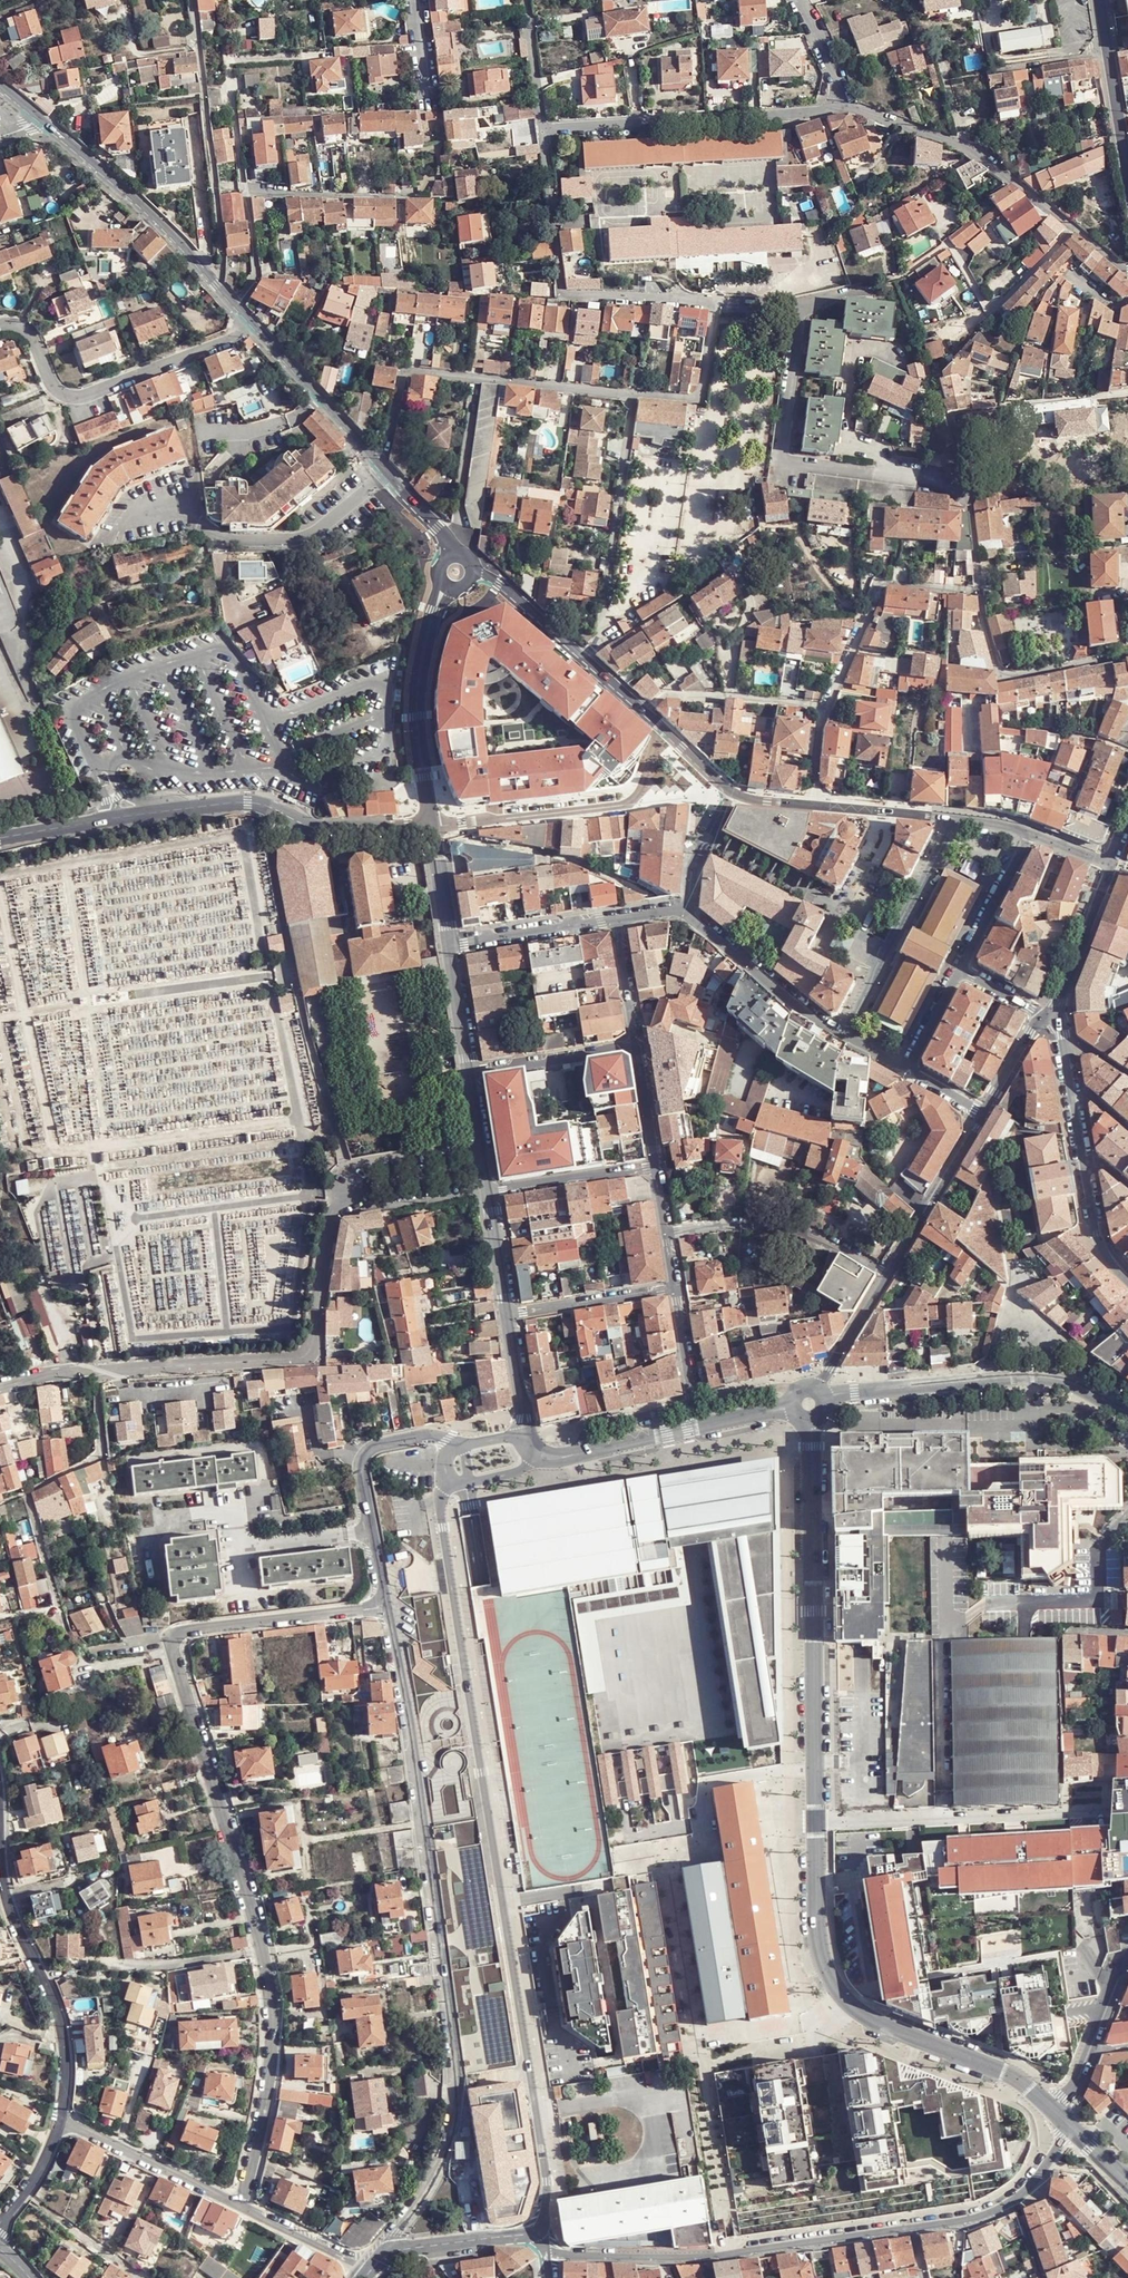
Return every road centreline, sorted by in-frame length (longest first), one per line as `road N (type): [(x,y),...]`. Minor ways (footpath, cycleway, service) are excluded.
road 1 (tertiary): [(536,2233),(545,2172),(439,1500),(446,1479)]
road 2 (residential): [(175,1637),(268,1994),(268,2085),(241,2204)]
road 3 (tertiary): [(387,1606),(455,2063),(456,2137)]
road 4 (residential): [(99,1369),(308,1355),(328,1220),(342,1197),(368,1185),(484,1167)]
road 5 (residential): [(1018,2200),(970,2220),(717,2257),(545,2256)]
road 6 (residential): [(543,130),(565,295),(692,301),(711,309),(703,397),(632,394)]
road 7 (tertiary): [(817,1820),(818,1938),(836,1988),(865,2016),(1003,2072),(1049,2108)]
road 8 (tertiary): [(810,1420),(817,1820)]
road 9 (residential): [(632,394),(407,370),(377,466)]
road 10 (tertiary): [(1127,1412),(1060,1383),(1015,1379),(824,1400)]
road 11 (residential): [(1127,1808),(817,1820)]
road 12 (residential): [(0,319),(17,319),(52,385),(73,397),(229,339),(250,323)]
road 13 (residential): [(543,130),(836,104)]
road 14 (tertiary): [(250,323),(154,219),(38,121)]
road 15 (residential): [(430,827),(721,796)]
road 16 (residential): [(582,658),(600,638),(632,394)]
road 17 (residential): [(1074,230),(971,151),(836,104)]
road 18 (residential): [(263,804),(187,806),(0,838)]
road 19 (residential): [(1074,230),(994,310),(947,246),(888,280)]
road 20 (tertiary): [(455,1446),(429,1437),(362,1455),(387,1606)]
road 21 (residential): [(430,827),(412,722),(414,686),(444,583)]
road 22 (residential): [(191,0),(221,248)]
road 23 (residential): [(953,818),(844,1039)]
road 24 (residential): [(982,593),(881,580),(823,707)]
road 25 (residential): [(667,1234),(725,1221),(772,1226),(892,1268)]
road 26 (residential): [(11,1912),(58,2011),(60,2122)]
road 27 (residential): [(1127,658),(999,677),(982,593)]
road 28 (residential): [(387,1606),(175,1637)]
road 29 (tertiary): [(792,1406),(585,1452)]
road 30 (residential): [(681,913),(844,1039)]
road 31 (residential): [(207,527),(223,536),(302,538),(386,476)]
road 32 (residential): [(60,2122),(241,2204)]
road 33 (residential): [(297,989),(263,804)]
road 34 (residential): [(823,707),(666,695),(644,712)]
road 35 (tertiary): [(982,1116),(892,1268)]
road 36 (residential): [(448,947),(618,919)]
road 37 (residential): [(505,1318),(674,1288)]
road 38 (residential): [(430,827),(315,825),(263,804)]
road 39 (residential): [(487,1193),(656,1168)]
road 40 (residential): [(468,1072),(636,1046)]
road 41 (residential): [(957,972),(1029,834)]
road 42 (tertiary): [(1112,865),(1056,1010)]
road 43 (residential): [(241,2204),(373,2268)]
road 44 (tertiary): [(892,1268),(816,1389)]
road 45 (tertiary): [(582,658),(493,578),(473,573)]
road 46 (residential): [(24,2197),(138,2277)]
road 47 (residential): [(695,1402),(589,1427),(585,1452)]
road 48 (tertiary): [(456,2137),(394,2239),(396,2251)]
road 49 (residential): [(526,0),(543,130)]
road 50 (residential): [(636,1046),(618,919)]
road 51 (tertiary): [(1084,1163),(1100,1243),(1127,1281)]
road 52 (residential): [(319,398),(268,429),(200,432)]
road 53 (residential): [(468,1072),(448,947)]
road 54 (residential): [(505,1318),(487,1193)]
road 55 (residential): [(681,913),(721,796)]
road 56 (residential): [(656,1168),(636,1046)]
road 57 (residential): [(1005,406),(1127,394)]
road 58 (residential): [(448,947),(430,827)]

